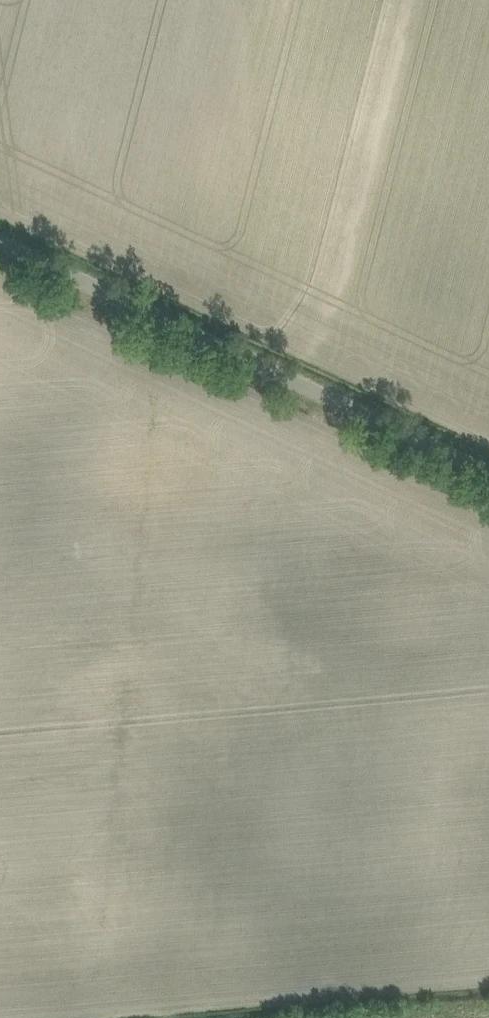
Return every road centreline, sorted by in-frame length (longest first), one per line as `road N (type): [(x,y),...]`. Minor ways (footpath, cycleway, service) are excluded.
road 1 (unclassified): [(488,472),(0,242)]

